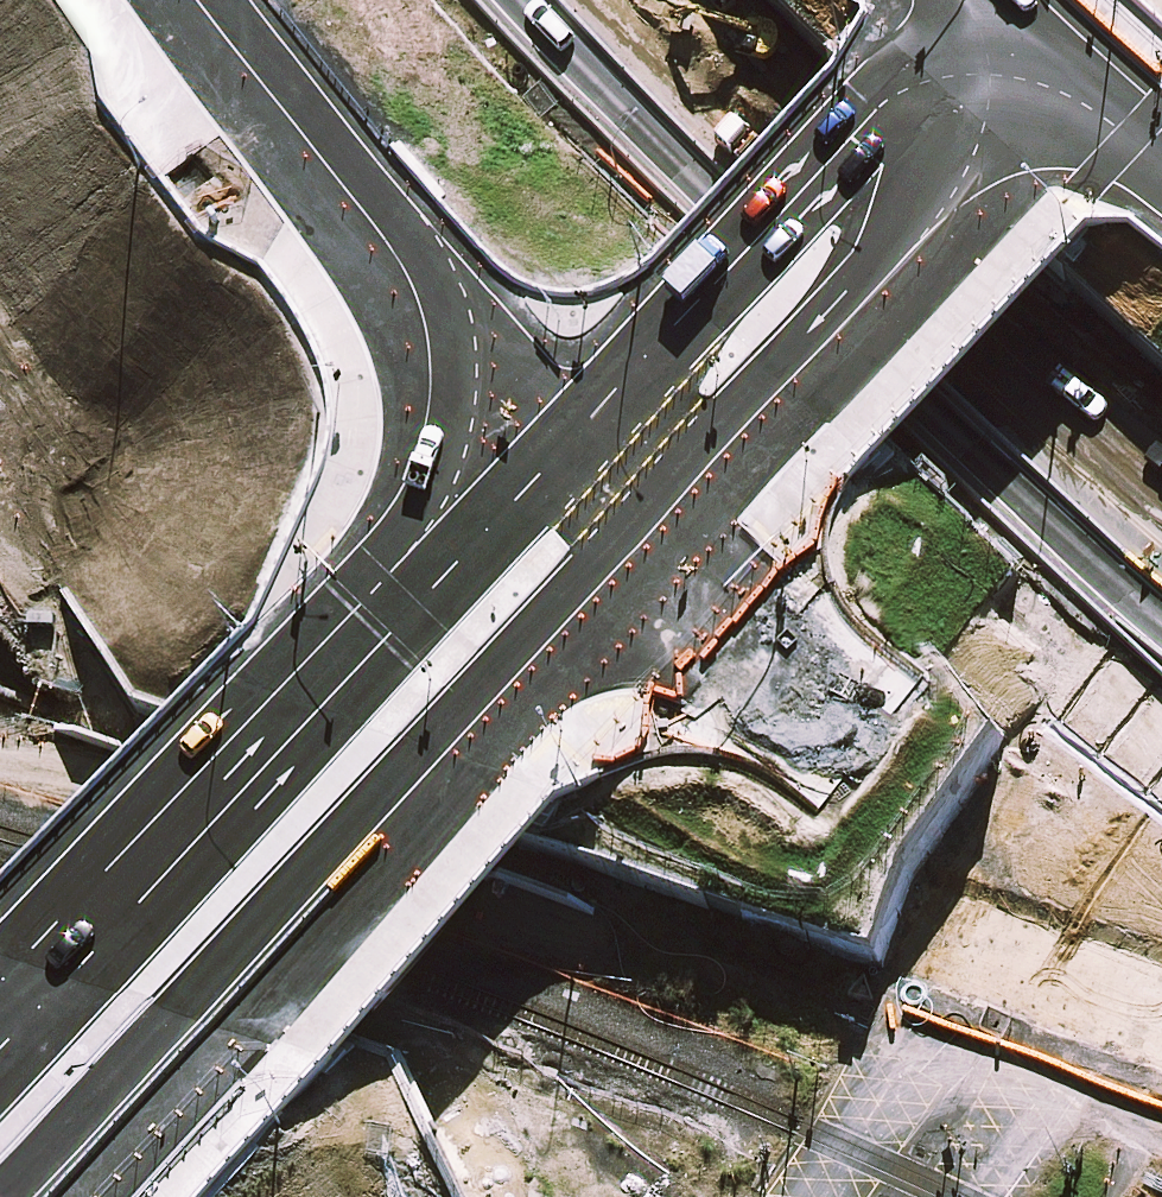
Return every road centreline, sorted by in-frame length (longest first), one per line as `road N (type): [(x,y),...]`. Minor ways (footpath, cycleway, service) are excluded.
road 1 (track): [(0,761),(741,1005),(1161,1157)]
road 2 (motorway): [(1161,597),(695,190),(518,0)]
road 3 (trunk): [(660,570),(241,1054),(86,1196)]
road 4 (trunk): [(0,1063),(569,491)]
road 5 (motorway): [(699,0),(1012,302),(1161,436)]
road 6 (motorway): [(1161,922),(864,750),(660,570)]
road 7 (primary): [(569,491),(475,399),(421,326),(207,0)]
road 8 (motorway): [(569,491),(919,123),(995,110)]
road 9 (primary): [(995,110),(989,180),(936,282),(660,570)]
road 10 (motorway): [(955,5),(1108,146)]
road 11 (motorway): [(660,570),(569,491)]
road 12 (motorway): [(995,110),(1059,121),(1108,146)]

